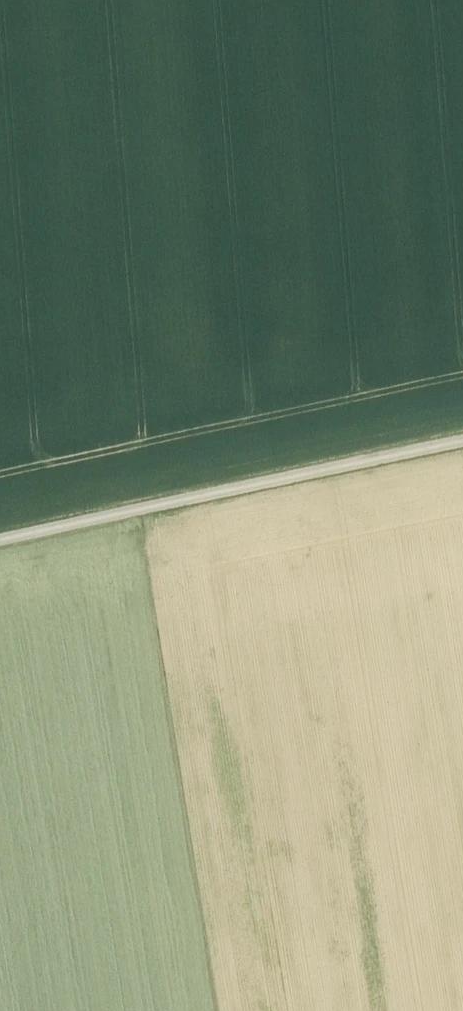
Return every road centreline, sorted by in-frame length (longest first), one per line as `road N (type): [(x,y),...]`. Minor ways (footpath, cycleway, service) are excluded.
road 1 (track): [(462,441),(0,540)]

